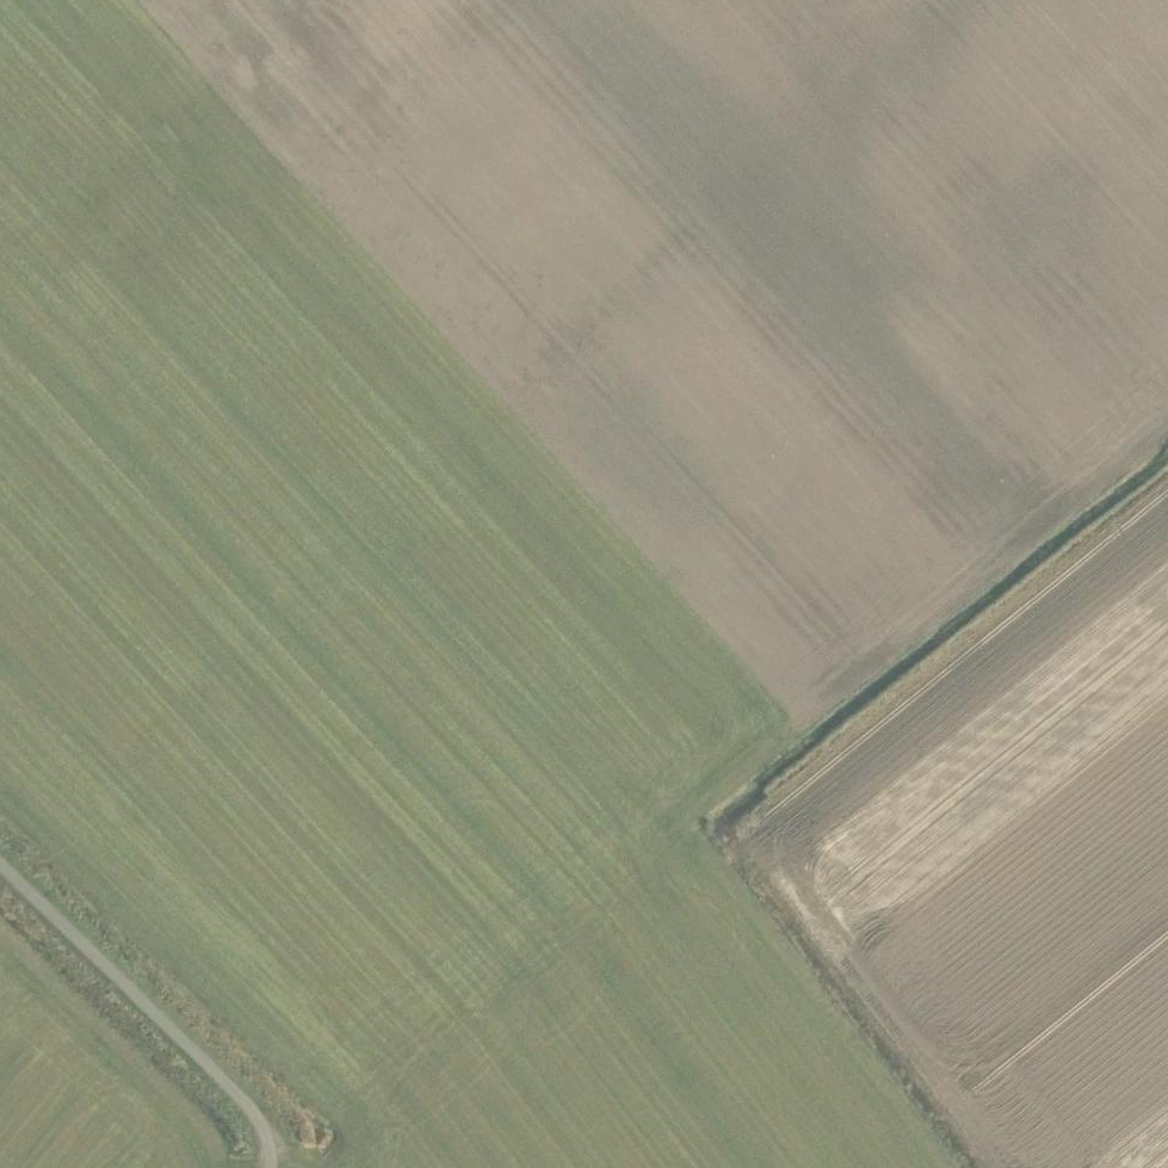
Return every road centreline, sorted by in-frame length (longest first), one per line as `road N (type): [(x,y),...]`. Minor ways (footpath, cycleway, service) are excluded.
road 1 (unclassified): [(270,1167),(265,1131),(254,1113),(0,868)]

